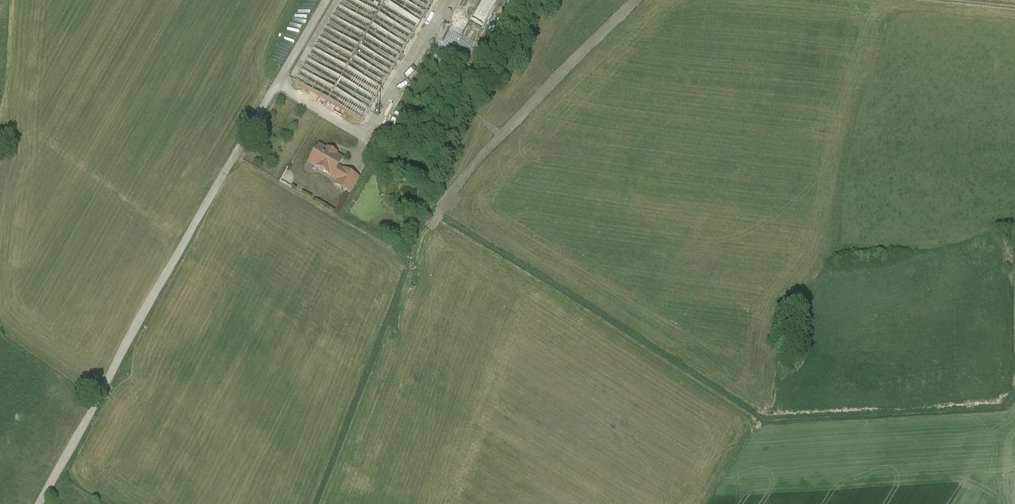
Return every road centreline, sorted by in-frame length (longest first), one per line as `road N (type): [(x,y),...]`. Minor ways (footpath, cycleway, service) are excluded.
road 1 (track): [(38,503),(326,0)]

